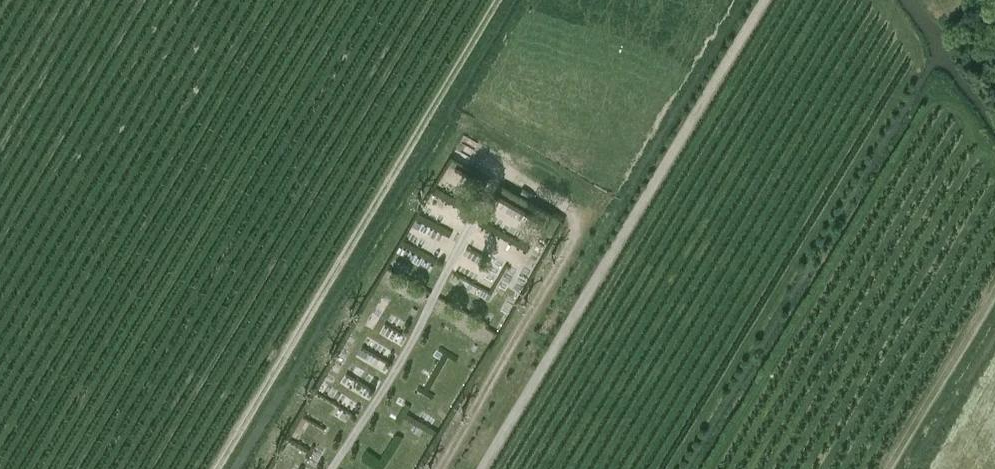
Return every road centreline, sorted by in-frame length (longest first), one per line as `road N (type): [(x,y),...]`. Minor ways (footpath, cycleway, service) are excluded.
road 1 (track): [(475,468),(767,0)]
road 2 (track): [(224,468),(501,0)]

